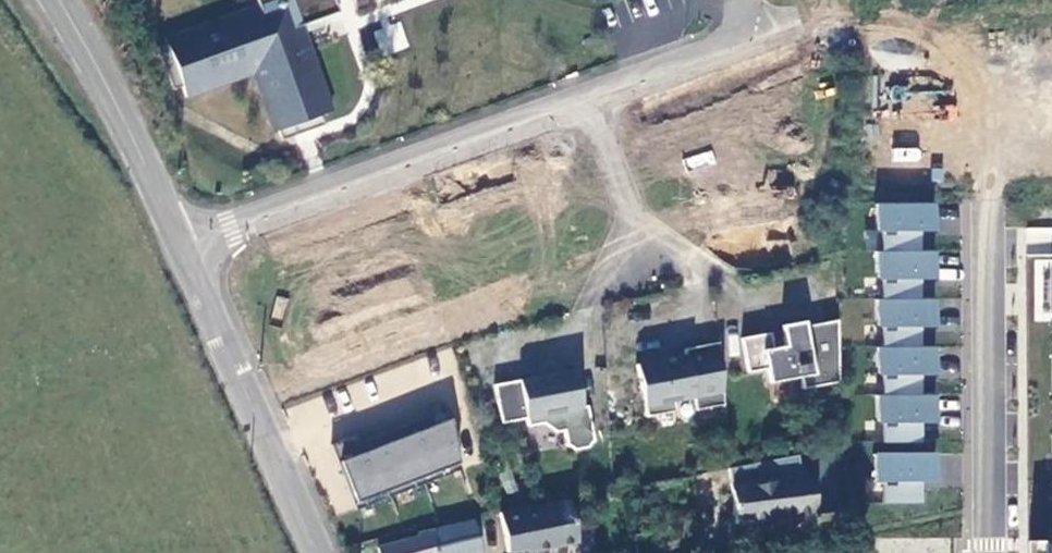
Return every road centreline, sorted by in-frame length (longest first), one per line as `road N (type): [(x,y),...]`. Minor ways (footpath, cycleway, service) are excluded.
road 1 (residential): [(178,246),(593,92)]
road 2 (residential): [(981,195),(987,552)]
road 3 (tertiary): [(178,246),(317,552)]
road 4 (tertiary): [(53,0),(122,118),(178,246)]
road 5 (residential): [(593,92),(642,259)]
road 6 (residential): [(593,92),(754,32)]

